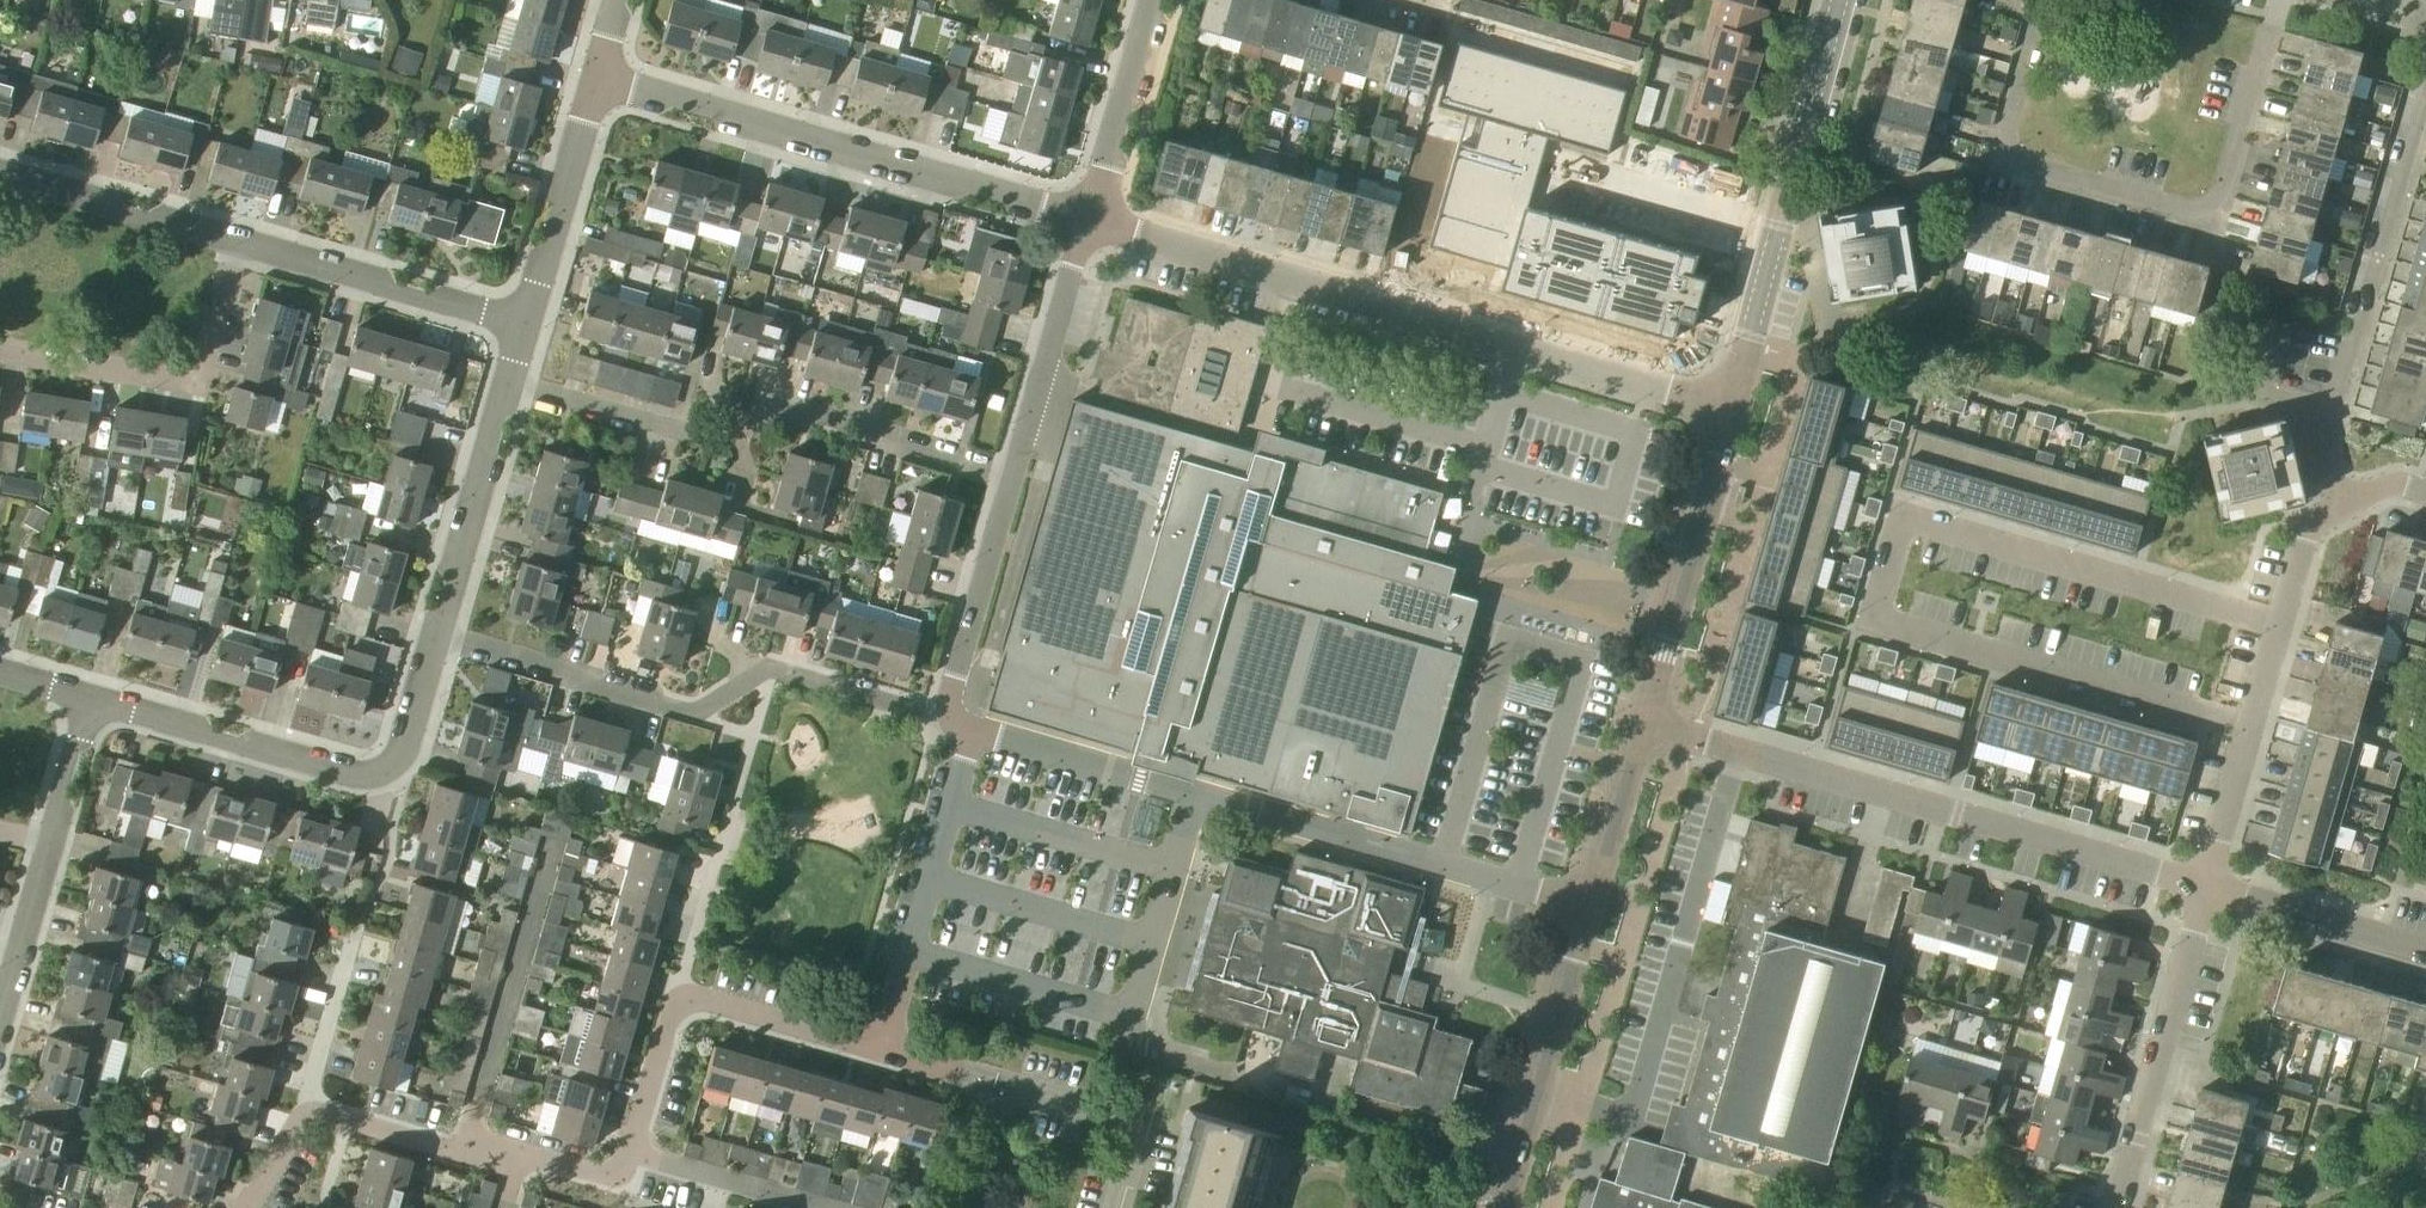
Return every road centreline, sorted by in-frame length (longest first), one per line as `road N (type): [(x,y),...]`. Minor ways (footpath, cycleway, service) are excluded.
road 1 (residential): [(2278,627),(1905,517),(1873,622),(2249,728)]
road 2 (residential): [(1113,1207),(1129,1156),(1125,1123),(697,1001),(674,1010),(630,1154)]
road 3 (residential): [(1732,409),(1086,224)]
road 4 (residential): [(2268,0),(2219,195),(2187,207),(2020,162),(2004,131),(2036,0)]
road 5 (residential): [(2200,883),(1644,727)]
road 6 (residential): [(943,720),(773,667),(692,713),(436,641)]
road 7 (residential): [(1013,476),(774,407),(693,440),(509,387)]
road 8 (residential): [(1086,224),(598,84)]
road 9 (residential): [(1505,1207),(1644,727)]
road 10 (residential): [(2337,513),(2326,449),(2333,408),(2425,64)]
road 11 (residential): [(1732,409),(1841,0)]
road 12 (residential): [(0,357),(193,393),(206,382),(237,244)]
road 13 (residential): [(2115,1207),(2200,883)]
road 14 (residential): [(1644,727),(1732,409)]
road 15 (residential): [(464,1150),(548,849)]
road 16 (residential): [(527,324),(237,244)]
road 17 (residential): [(380,772),(352,776),(94,702)]
road 18 (residential): [(436,641),(509,387)]
road 19 (residential): [(1013,476),(1086,224)]
road 20 (residential): [(943,720),(1013,476)]
road 21 (residential): [(527,324),(598,84)]
road 22 (residential): [(237,244),(0,176)]
road 23 (residential): [(1086,224),(1154,0)]
road 24 (residential): [(2425,947),(2200,883)]
road 25 (residential): [(824,1207),(630,1154)]
road 26 (residential): [(350,935),(303,1104)]
road 27 (residential): [(50,846),(0,1013)]
road 28 (residential): [(464,1150),(303,1104)]
road 29 (residential): [(2200,883),(2249,728)]
road 30 (residential): [(50,846),(94,702)]
road 31 (residential): [(380,772),(401,756),(436,641)]
road 32 (residential): [(2278,627),(2303,540),(2337,513)]
road 33 (residential): [(630,1154),(601,1175),(518,1153)]

